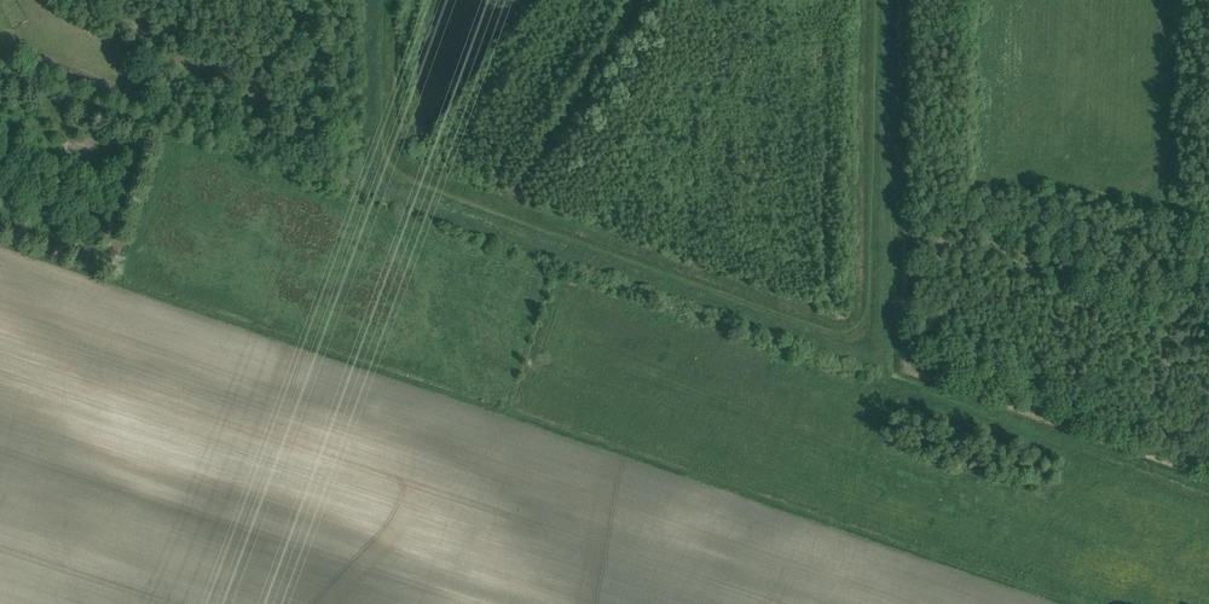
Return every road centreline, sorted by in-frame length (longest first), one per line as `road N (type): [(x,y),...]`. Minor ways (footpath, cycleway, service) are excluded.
road 1 (track): [(875,0),(869,305),(860,327),(844,334),(395,171),(378,124),(381,0)]

